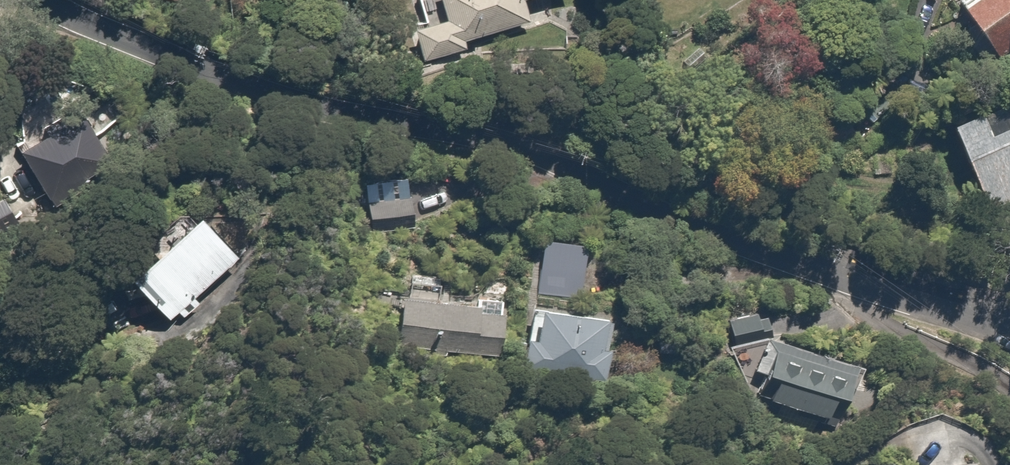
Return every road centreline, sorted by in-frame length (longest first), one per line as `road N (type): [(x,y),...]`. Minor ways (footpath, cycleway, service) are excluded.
road 1 (residential): [(40,0),(90,27),(307,104),(534,156),(707,232),(934,310),(1009,310)]

